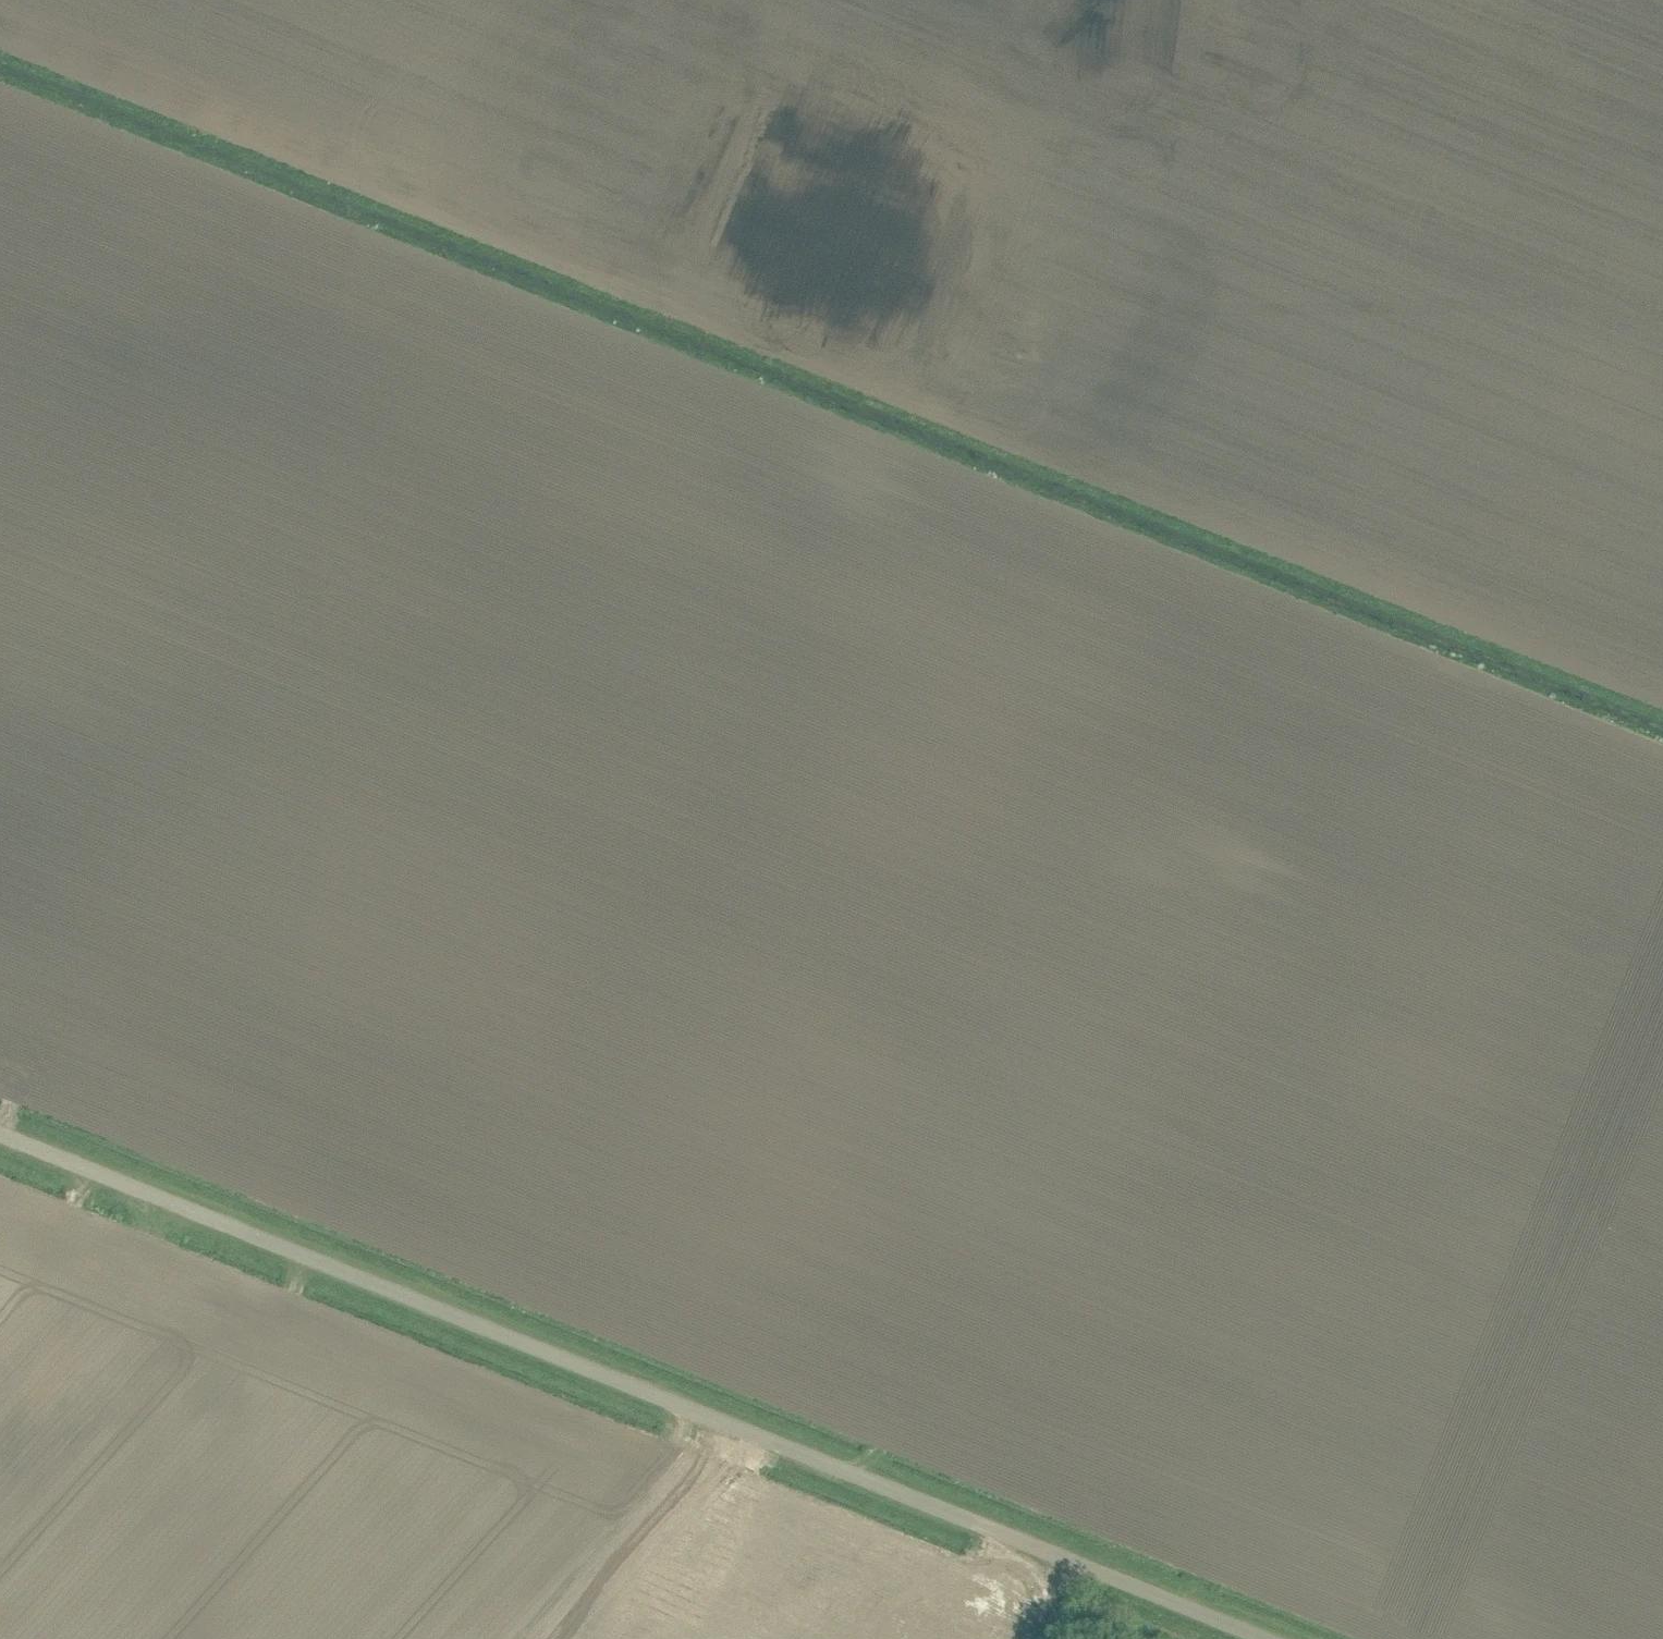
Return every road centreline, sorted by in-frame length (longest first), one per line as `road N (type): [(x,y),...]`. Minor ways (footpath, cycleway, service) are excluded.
road 1 (unclassified): [(1265,1638),(0,1135)]

